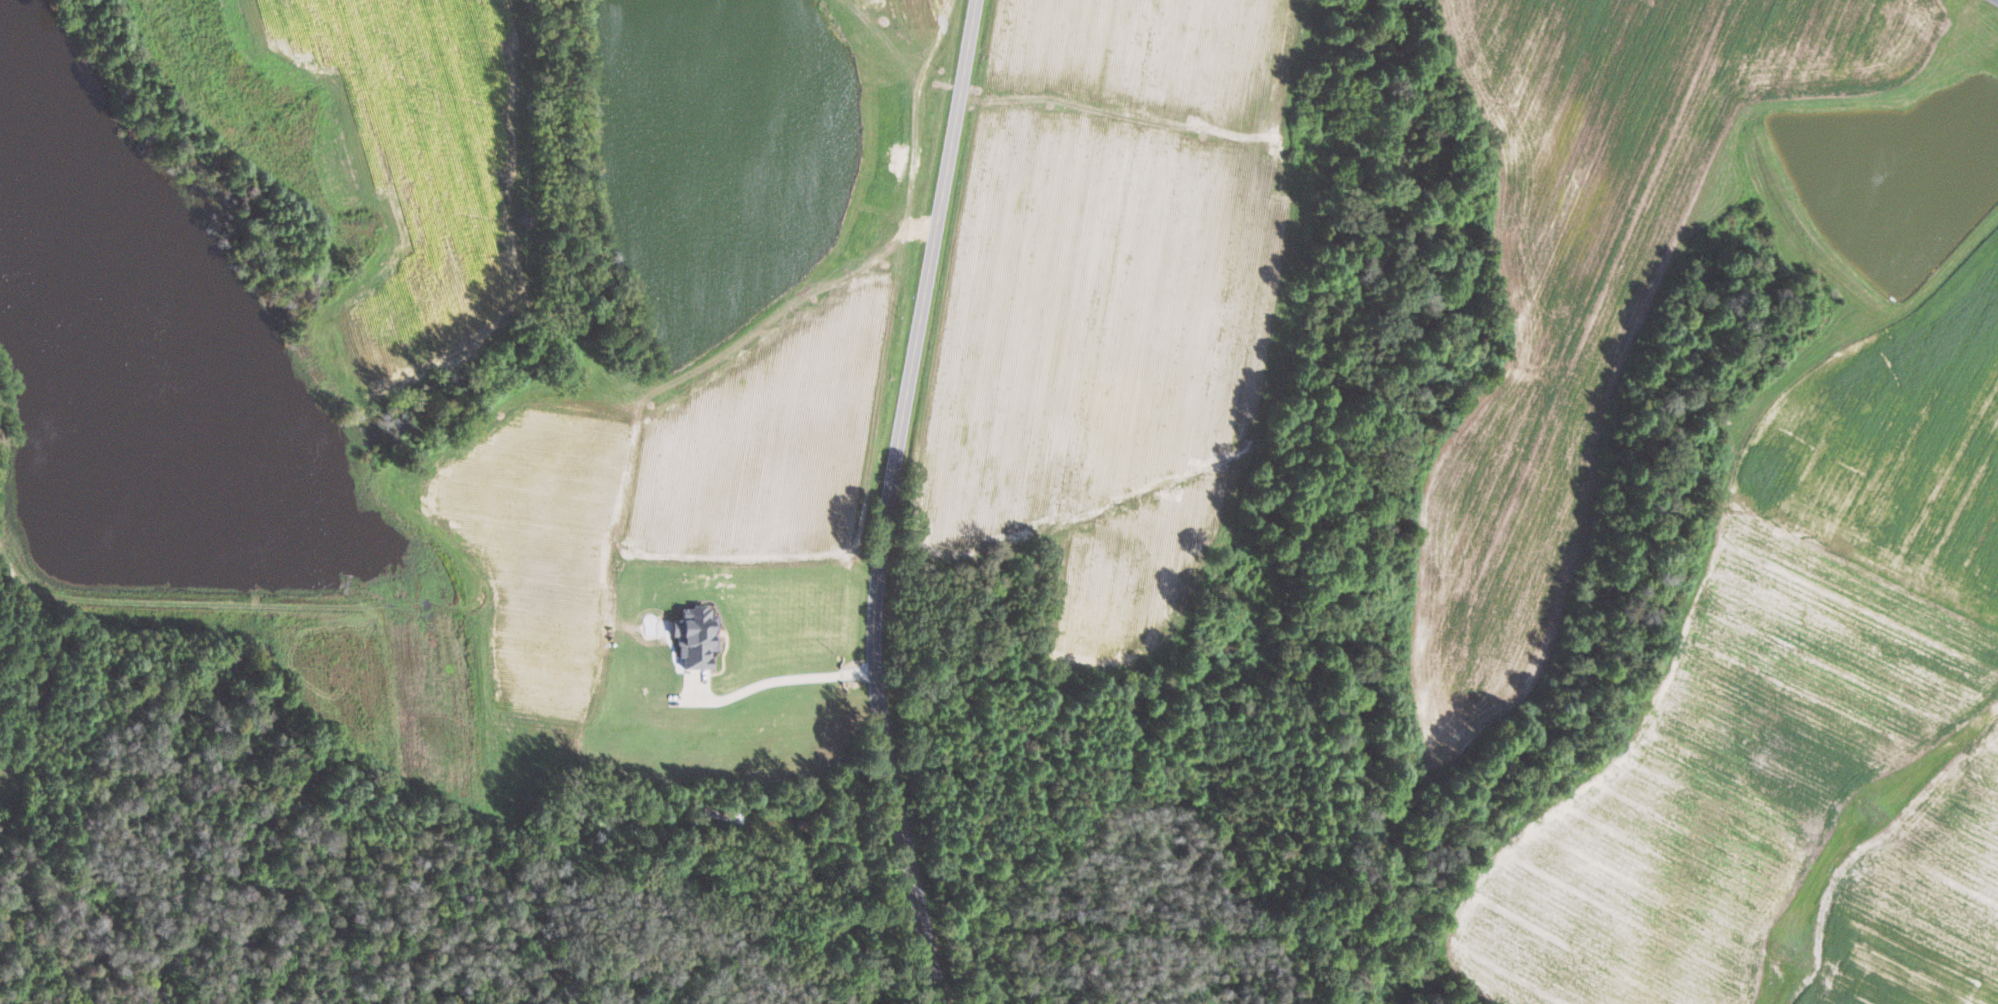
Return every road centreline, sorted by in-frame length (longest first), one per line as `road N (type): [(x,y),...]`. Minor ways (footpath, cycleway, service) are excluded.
road 1 (secondary): [(939,1003),(881,741),(872,637),(876,568),(974,0)]

